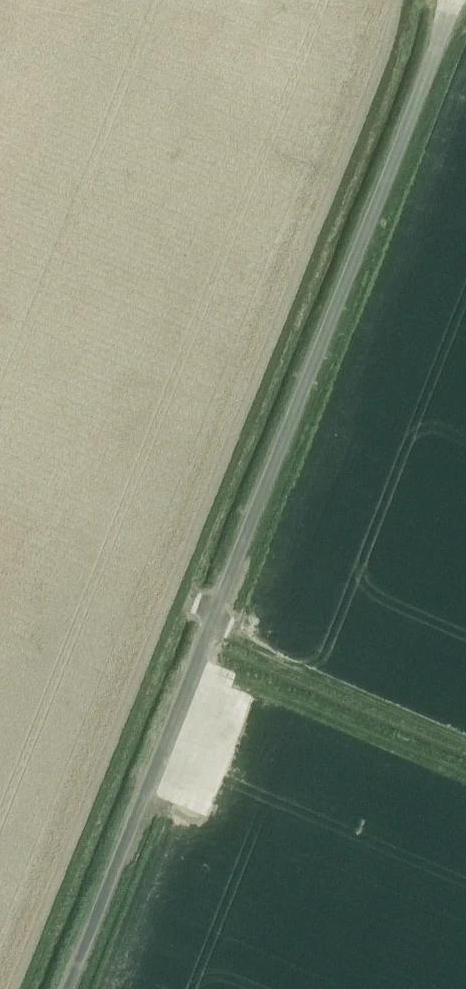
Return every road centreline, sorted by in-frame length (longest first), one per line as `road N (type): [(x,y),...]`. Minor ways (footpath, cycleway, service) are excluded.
road 1 (unclassified): [(68,988),(453,0)]

